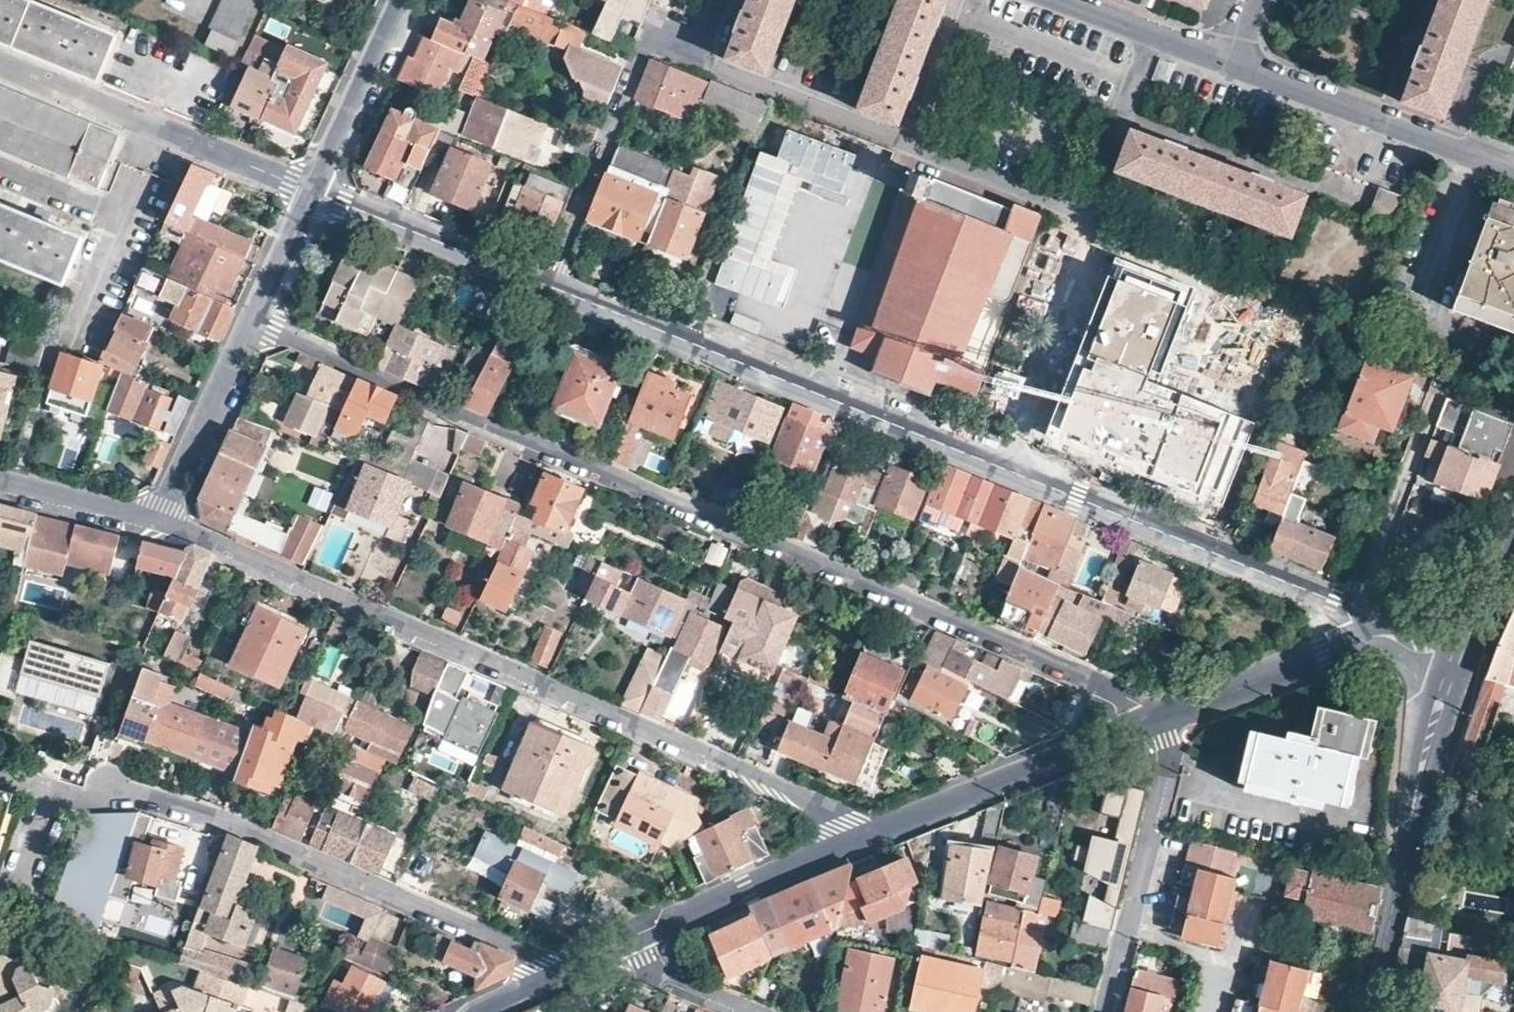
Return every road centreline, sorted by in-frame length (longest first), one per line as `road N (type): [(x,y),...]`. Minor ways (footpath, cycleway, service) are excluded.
road 1 (residential): [(1162,720),(643,483),(250,320)]
road 2 (residential): [(1344,603),(553,282)]
road 3 (residential): [(861,838),(795,788),(155,520)]
road 4 (residential): [(553,976),(535,955),(240,824),(106,787)]
road 5 (residential): [(696,62),(914,149),(972,0)]
road 6 (residential): [(1453,657),(1370,1011)]
road 7 (residential): [(0,61),(316,185)]
road 8 (residential): [(861,838),(1162,720)]
road 9 (residential): [(1513,169),(1231,68)]
road 10 (residential): [(1162,720),(1165,765),(1103,1011)]
road 11 (residential): [(625,942),(861,838)]
road 12 (residential): [(649,43),(553,282)]
road 13 (residential): [(553,282),(316,185)]
road 14 (residential): [(1442,388),(1362,583),(1344,603)]
road 15 (residential): [(250,320),(155,520)]
road 16 (residential): [(1162,720),(1362,639)]
road 17 (residential): [(316,185),(403,0)]
road 18 (residential): [(1231,68),(1052,0)]
road 19 (residential): [(155,520),(0,479)]
road 20 (residential): [(757,1011),(638,961),(625,942)]
road 21 (residential): [(316,185),(250,320)]
road 22 (residential): [(1453,657),(1513,528)]

